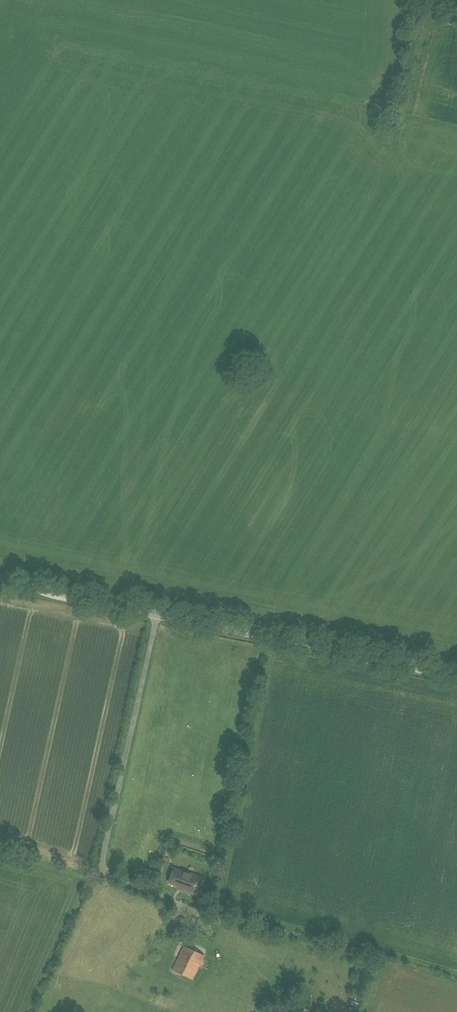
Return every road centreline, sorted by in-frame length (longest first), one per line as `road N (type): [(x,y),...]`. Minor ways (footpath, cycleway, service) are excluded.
road 1 (unclassified): [(456,668),(0,577)]

